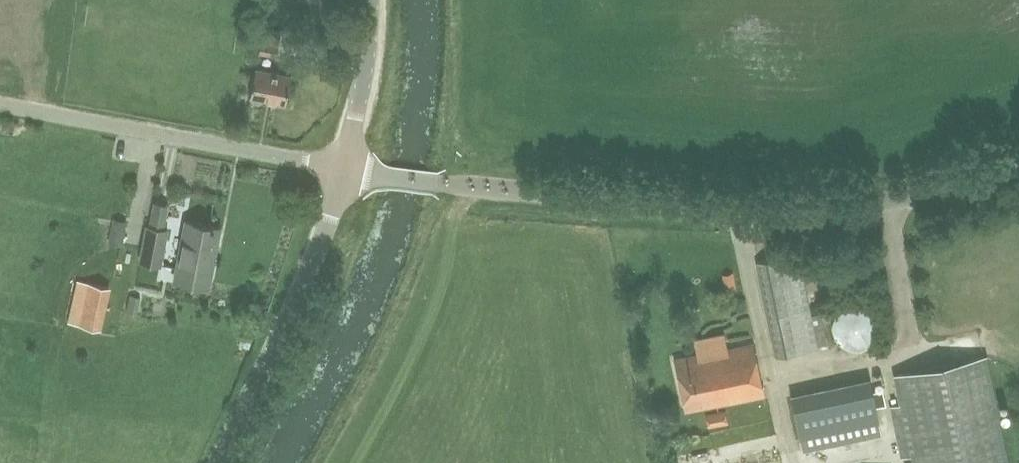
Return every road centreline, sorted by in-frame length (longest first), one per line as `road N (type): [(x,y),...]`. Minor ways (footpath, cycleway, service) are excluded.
road 1 (tertiary): [(1018,160),(893,205),(806,213),(349,168)]
road 2 (unclassified): [(349,168),(0,103)]
road 3 (tertiary): [(219,462),(321,255),(349,168)]
road 4 (tertiary): [(349,168),(374,0)]

